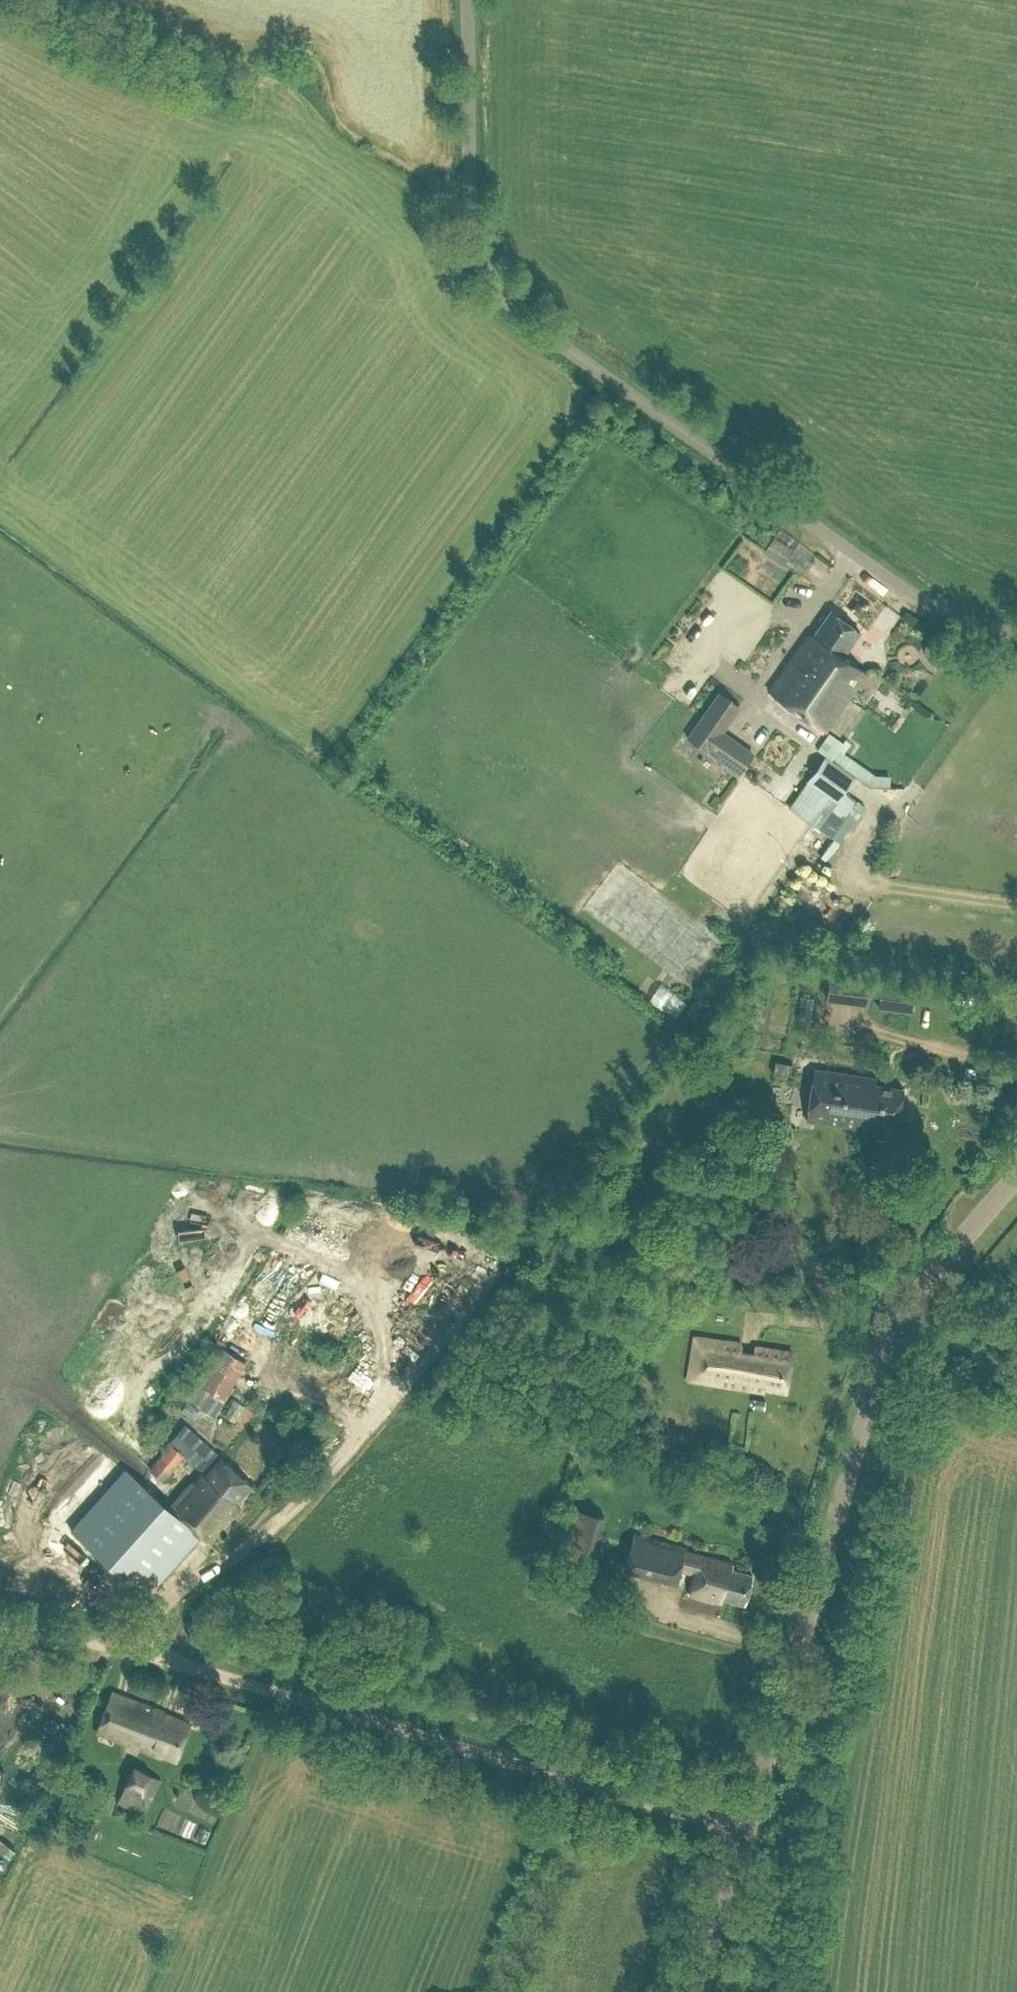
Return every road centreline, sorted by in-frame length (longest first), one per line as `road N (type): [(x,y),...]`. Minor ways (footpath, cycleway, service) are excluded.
road 1 (unclassified): [(1016,631),(906,590),(484,274),(469,198),(466,0)]
road 2 (unclassified): [(745,1830),(231,1675),(0,1626)]
road 3 (unclassified): [(745,1830),(878,1374),(909,1310),(1016,1172)]
road 4 (unclassified): [(699,1991),(745,1830)]
road 5 (track): [(1016,1381),(909,1310)]

